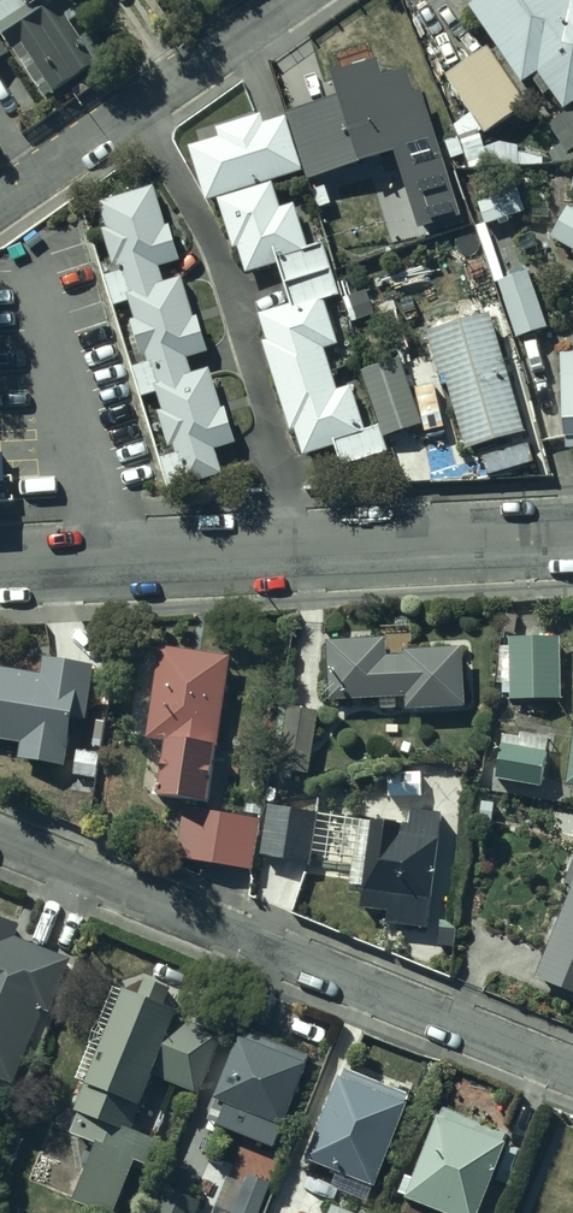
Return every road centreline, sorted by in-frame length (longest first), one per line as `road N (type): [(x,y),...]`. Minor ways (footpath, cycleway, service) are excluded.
road 1 (residential): [(0,840),(572,1073)]
road 2 (residential): [(572,540),(0,576)]
road 3 (residential): [(0,194),(285,0)]

